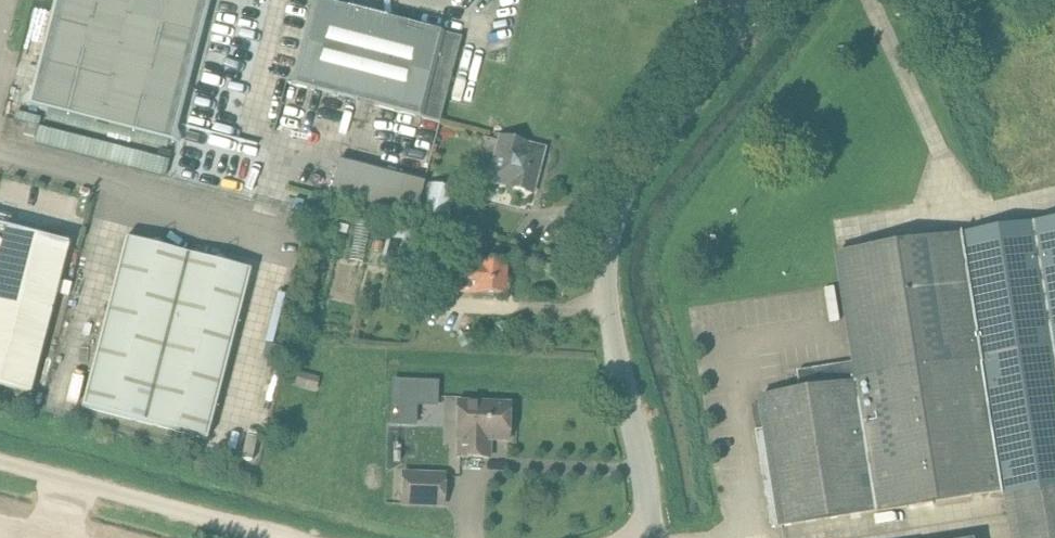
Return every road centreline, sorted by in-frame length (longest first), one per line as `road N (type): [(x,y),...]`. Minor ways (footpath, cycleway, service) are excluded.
road 1 (unclassified): [(653,537),(613,282),(620,222),(755,2)]
road 2 (unclassified): [(0,466),(258,537)]

